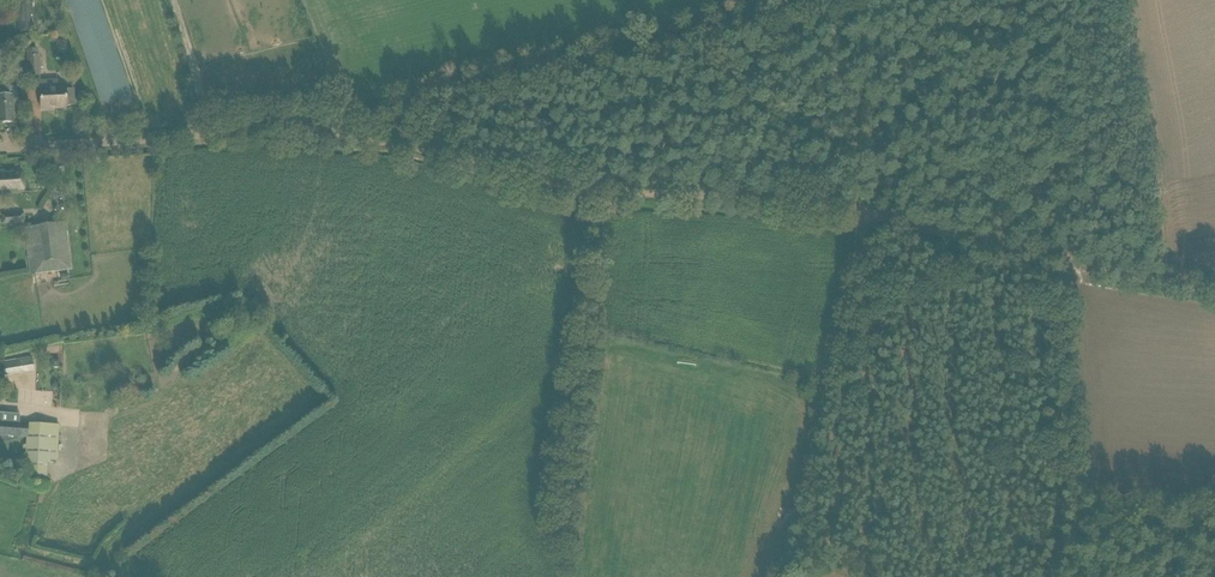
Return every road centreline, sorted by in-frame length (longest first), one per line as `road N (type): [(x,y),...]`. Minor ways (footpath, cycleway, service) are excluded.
road 1 (track): [(290,131),(431,150),(577,186),(857,210)]
road 2 (track): [(857,210),(1214,294)]
road 3 (unclassified): [(0,148),(290,131)]
road 4 (track): [(857,210),(857,252),(830,355)]

